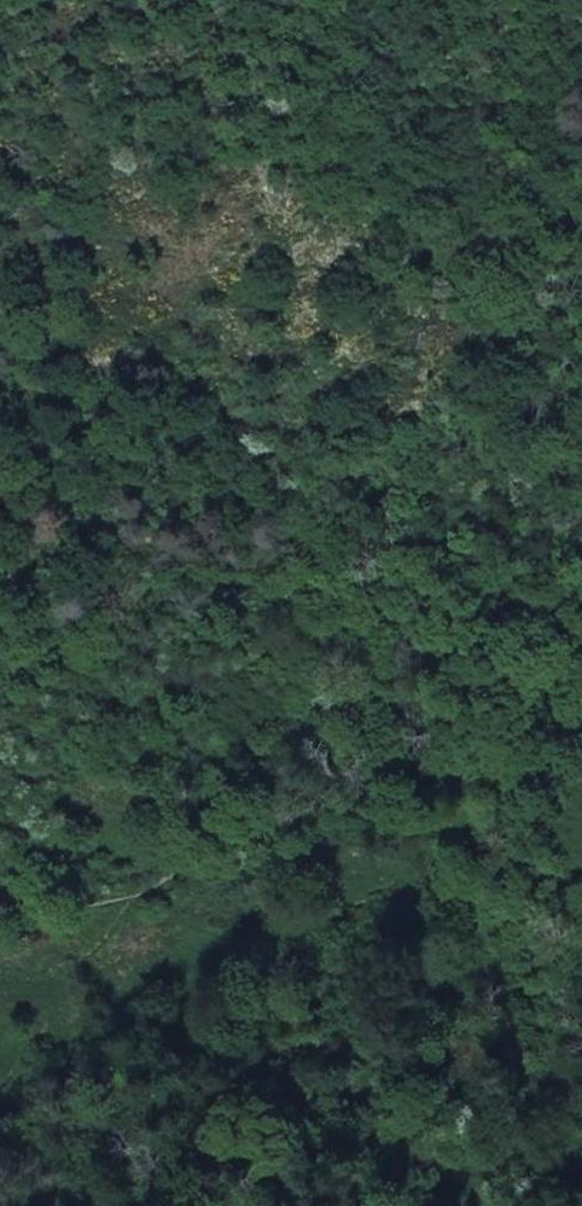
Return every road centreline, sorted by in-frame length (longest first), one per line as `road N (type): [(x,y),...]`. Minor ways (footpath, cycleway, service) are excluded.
road 1 (track): [(0,944),(240,838),(423,717),(581,628)]
road 2 (track): [(581,511),(431,533),(186,545),(0,535)]

